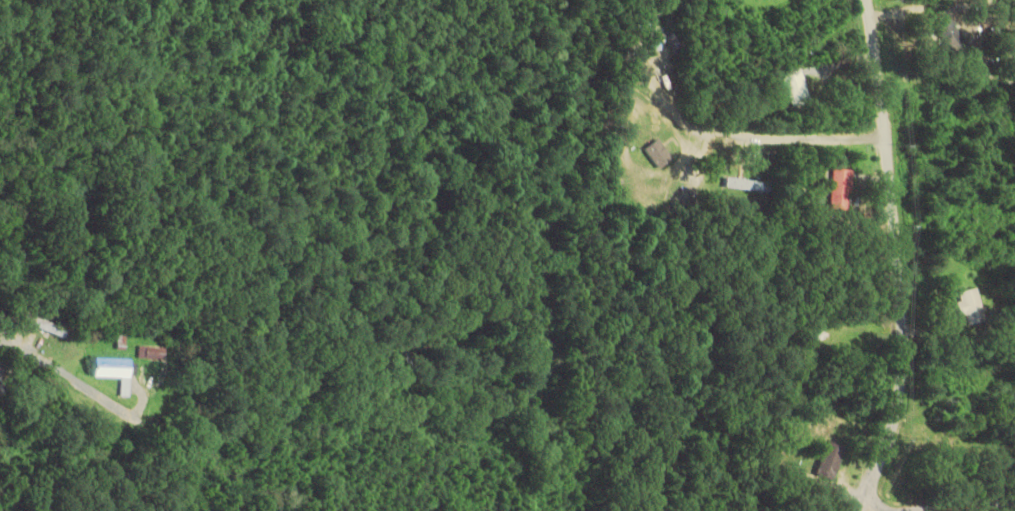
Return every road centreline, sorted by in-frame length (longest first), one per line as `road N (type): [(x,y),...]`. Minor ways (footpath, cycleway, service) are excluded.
road 1 (residential): [(857,510),(891,422),(900,359),(865,0)]
road 2 (residential): [(884,138),(785,141),(653,167)]
road 3 (residential): [(0,344),(172,446)]

